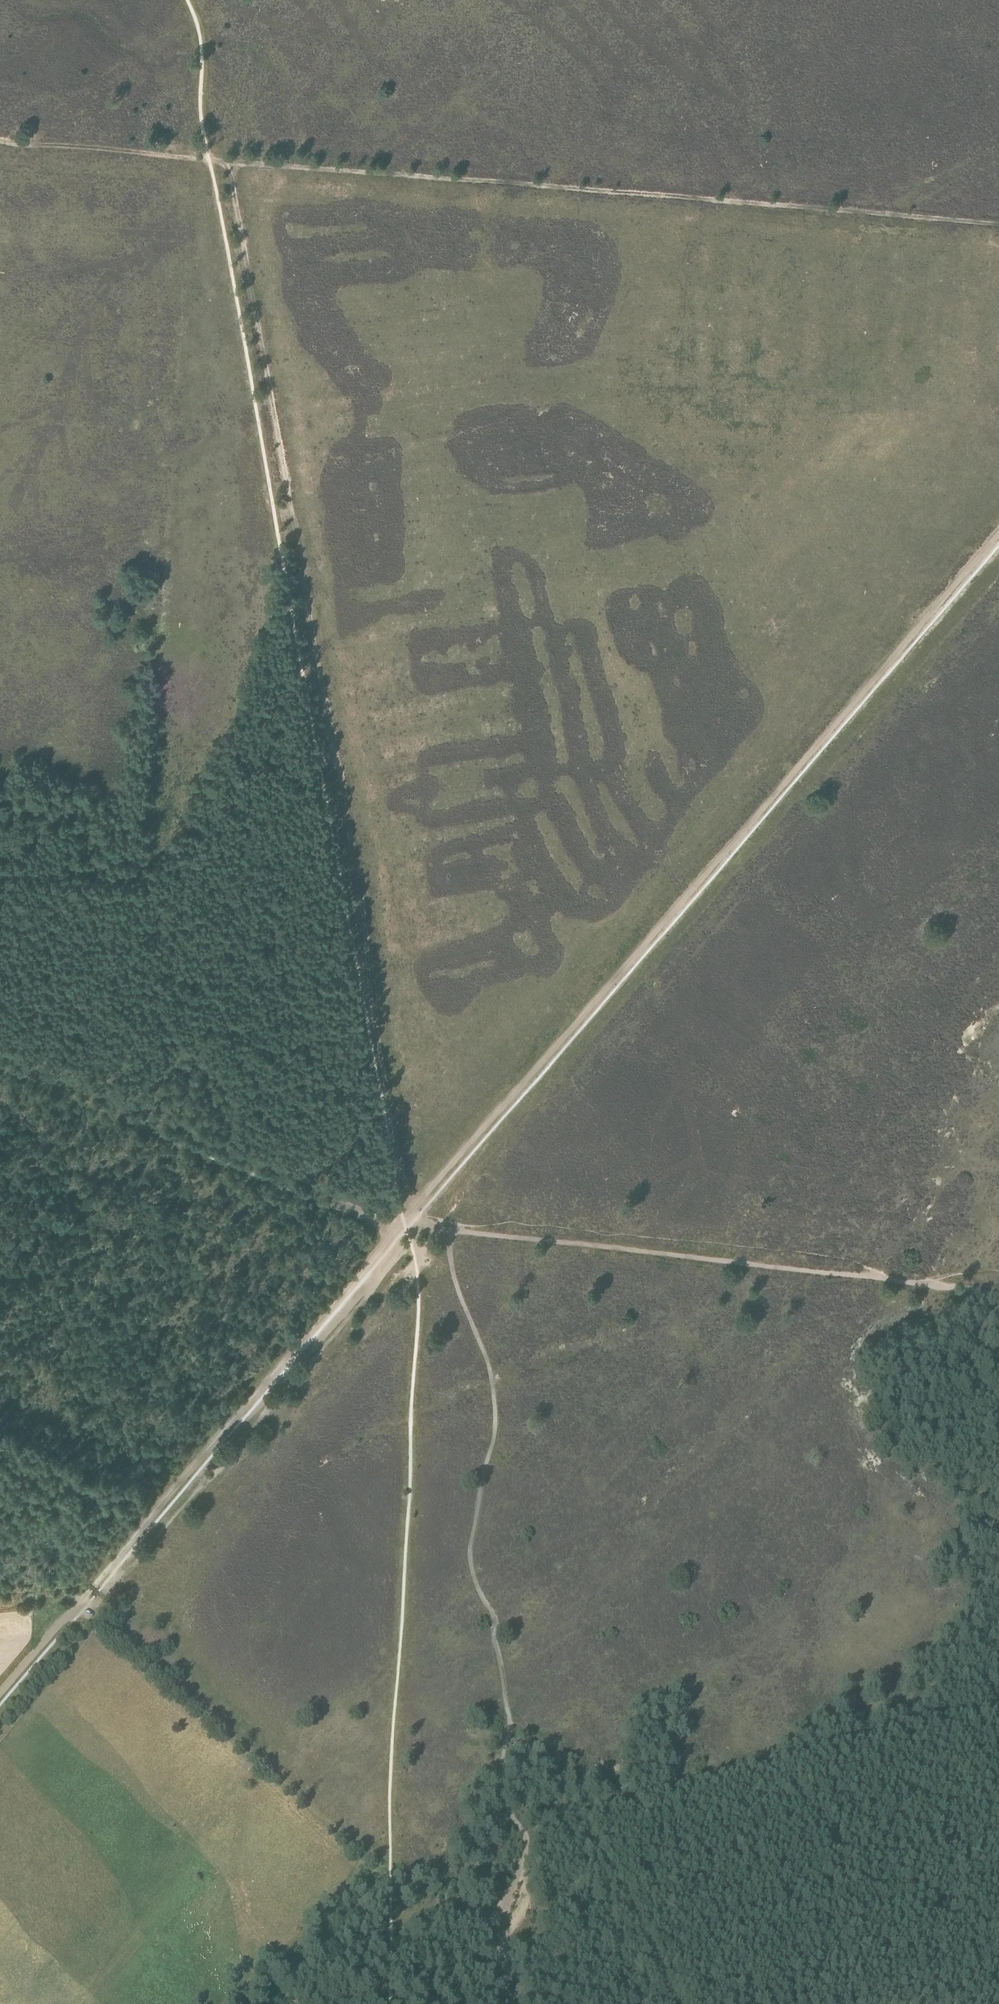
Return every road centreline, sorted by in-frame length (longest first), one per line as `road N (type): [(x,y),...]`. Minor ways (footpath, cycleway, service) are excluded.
road 1 (track): [(228,161),(416,1225)]
road 2 (track): [(998,529),(397,1227)]
road 3 (track): [(998,224),(228,161)]
road 4 (track): [(397,1227),(0,1695)]
road 5 (track): [(998,1293),(447,1231)]
road 6 (track): [(397,1227),(312,1199),(0,1065)]

